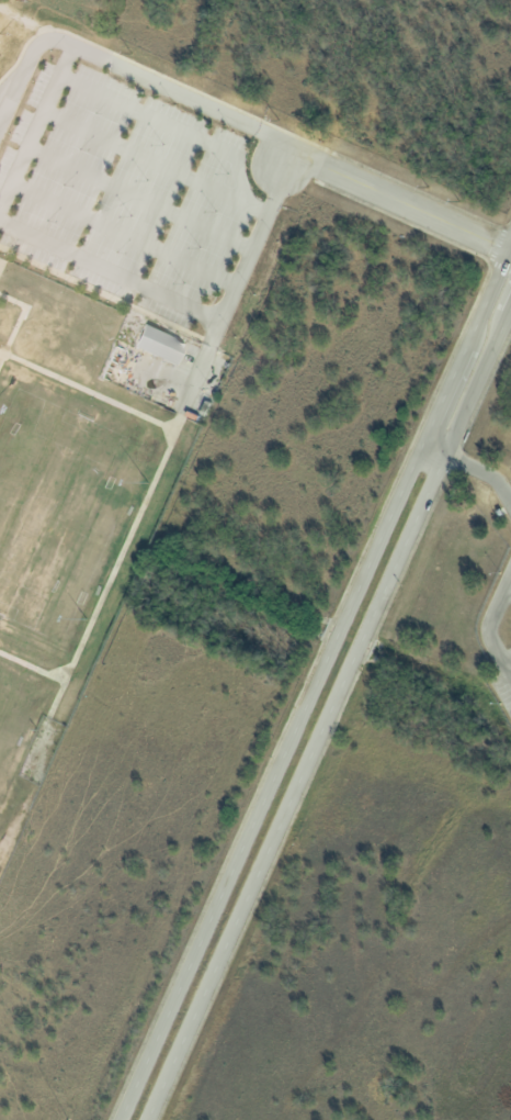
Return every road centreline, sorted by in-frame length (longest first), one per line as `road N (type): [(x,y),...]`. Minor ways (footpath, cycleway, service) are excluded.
road 1 (residential): [(510,244),(120,1119)]
road 2 (residential): [(146,1119),(510,304)]
road 3 (residential): [(280,163),(320,164),(510,250)]

